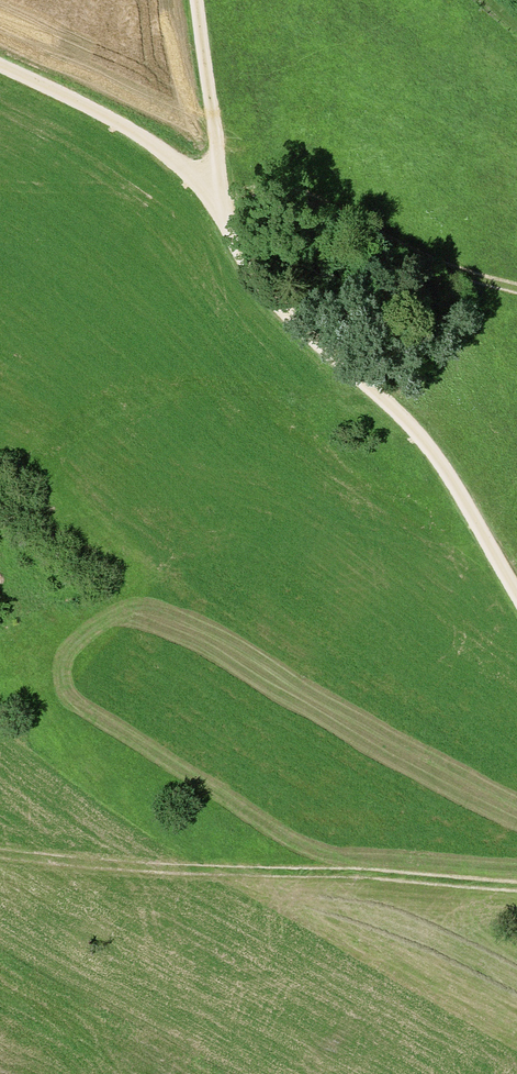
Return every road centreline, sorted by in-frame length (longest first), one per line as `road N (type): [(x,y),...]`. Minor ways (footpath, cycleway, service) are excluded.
road 1 (track): [(516,589),(415,435),(264,279),(220,197),(146,141),(0,68)]
road 2 (track): [(0,851),(103,867),(516,885)]
road 3 (track): [(516,294),(288,200),(220,197),(199,0)]
road 4 (track): [(56,450),(120,398),(193,381),(303,388),(388,406)]

